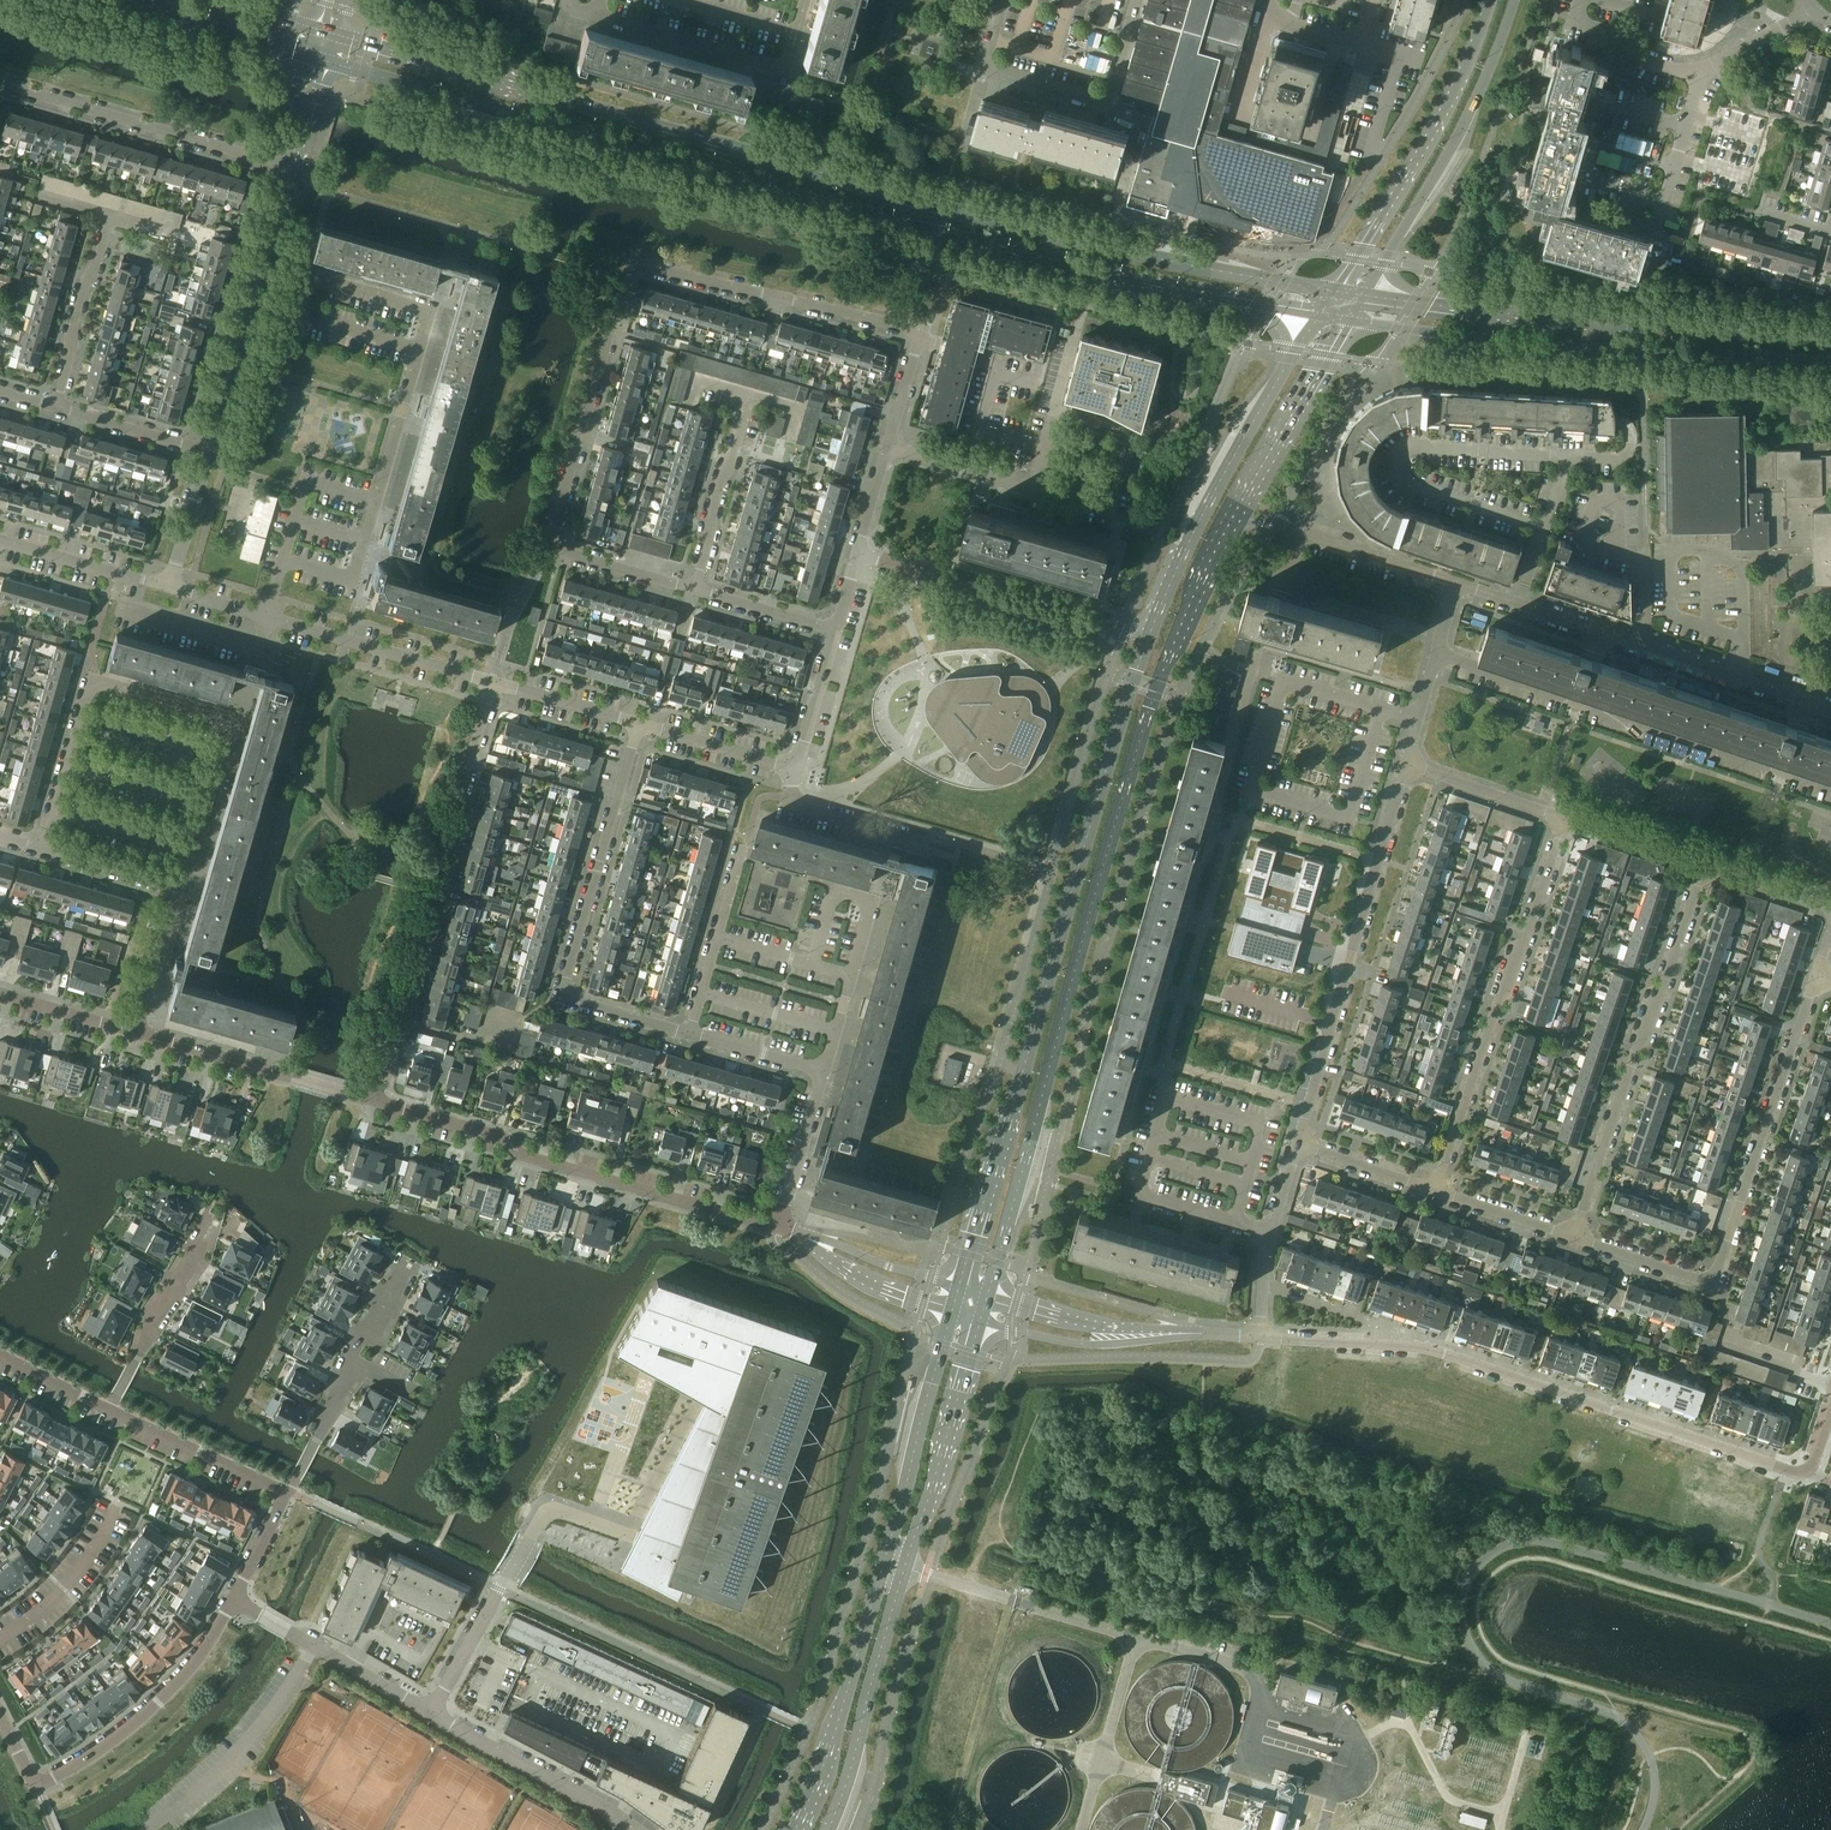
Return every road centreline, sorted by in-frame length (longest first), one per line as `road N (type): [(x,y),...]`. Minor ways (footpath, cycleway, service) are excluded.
road 1 (secondary): [(1336,290),(969,218),(326,33)]
road 2 (secondary): [(320,60),(962,244),(1320,316)]
road 3 (residential): [(888,449),(919,340),(912,329),(634,266),(549,547),(694,590)]
road 4 (secondary): [(988,1295),(1156,695),(1244,506)]
road 5 (secondary): [(1151,625),(959,1286)]
road 6 (unclassified): [(1785,1470),(1424,1349),(1260,1335)]
road 7 (secondary): [(951,1314),(831,1745),(795,1829)]
road 8 (secondary): [(828,1829),(980,1322)]
road 9 (tertiary): [(1351,322),(1607,350),(1830,362)]
road 10 (unclassified): [(1816,977),(1712,1282),(1573,1236)]
road 11 (tertiary): [(1830,334),(1615,327),(1366,295)]
road 12 (residential): [(376,1101),(493,684)]
road 13 (residential): [(778,1225),(521,1155),(505,1138),(376,1101)]
road 14 (unclassified): [(1830,788),(1436,656)]
road 15 (residential): [(689,1033),(575,1001),(564,984),(640,724)]
road 16 (residential): [(267,618),(283,562),(345,580),(358,570),(429,314)]
road 17 (unclassified): [(1295,1145),(1406,764)]
road 18 (unclassified): [(1435,1191),(1566,818)]
road 19 (unclassified): [(1573,1236),(1703,864)]
road 20 (secondary): [(1320,316),(1213,495),(1151,625)]
road 21 (unclassified): [(1542,529),(1403,479),(1398,457),(1418,447),(1570,456)]
road 22 (tertiary): [(1366,295),(1457,144),(1514,0)]
road 23 (tertiary): [(1492,0),(1457,88),(1336,290)]
road 24 (unclassified): [(634,1554),(542,1519),(430,1714)]
road 25 (residential): [(42,848),(93,679),(222,719)]
road 26 (residential): [(1151,625),(1126,632),(858,556)]
road 27 (residential): [(0,87),(289,169)]
road 28 (residential): [(568,0),(572,11),(777,66),(788,61),(805,0)]
road 29 (residential): [(208,449),(289,169)]
road 30 (residential): [(1262,16),(1233,117),(1309,137),(1338,37)]
road 31 (residential): [(35,1787),(99,1752),(162,1699),(238,1599)]
road 32 (residential): [(376,1101),(138,1033)]
road 33 (residential): [(493,684),(267,618)]
road 34 (residential): [(1112,514),(888,449)]
road 35 (residential): [(632,1829),(430,1714)]
road 36 (unclassified): [(1244,506),(1457,582)]
road 37 (secondary): [(104,0),(320,60)]
road 38 (residential): [(430,1714),(238,1599)]
road 39 (residential): [(980,1322),(1102,1346),(1194,1333)]
road 40 (secondary): [(1244,506),(1351,322)]
road 41 (residential): [(110,1409),(211,1222)]
road 42 (residential): [(1194,1333),(1101,1324),(988,1295)]
road 43 (residential): [(1107,106),(989,79),(983,71),(1002,0)]
road 44 (residential): [(694,590),(750,394)]
road 45 (residential): [(110,1409),(291,1492)]
road 46 (unclassified): [(1830,709),(1642,645)]
road 47 (residential): [(55,405),(71,330),(111,216)]
road 48 (residential): [(778,1225),(864,1282),(951,1314)]
road 49 (residential): [(959,1286),(778,1225)]
road 50 (residential): [(689,1033),(744,853)]
road 51 (residential): [(0,1637),(64,1590),(119,1502)]
road 52 (residential): [(822,1073),(871,903)]
road 53 (residential): [(168,590),(0,541)]
road 54 (residential): [(178,886),(222,719)]
road 55 (unclassified): [(1566,818),(1406,764)]
road 56 (residential): [(794,769),(640,724)]
road 57 (residential): [(208,449),(55,405)]
road 58 (residential): [(778,1225),(822,1073)]
road 59 (residential): [(640,724),(493,684)]
road 60 (residential): [(138,1033),(178,886)]
road 61 (residential): [(907,837),(806,807),(792,796),(794,769)]
road 62 (unclassified): [(1435,1191),(1295,1145)]
road 63 (residential): [(835,630),(694,590)]
road 64 (residential): [(168,590),(208,449)]
road 65 (unclassified): [(1573,1236),(1435,1191)]
road 66 (residential): [(794,769),(835,630)]
road 67 (unclassified): [(1703,864),(1566,818)]
road 68 (residential): [(291,1492),(352,1361)]
road 69 (residential): [(138,1033),(0,993)]
road 70 (residential): [(178,886),(42,848)]
road 71 (residential): [(822,1073),(689,1033)]
road 72 (unclassified): [(1830,907),(1703,864)]
road 73 (unclassified): [(1642,645),(1516,602)]
road 74 (residential): [(1702,72),(1812,11)]
road 75 (residential): [(0,1351),(110,1409)]

